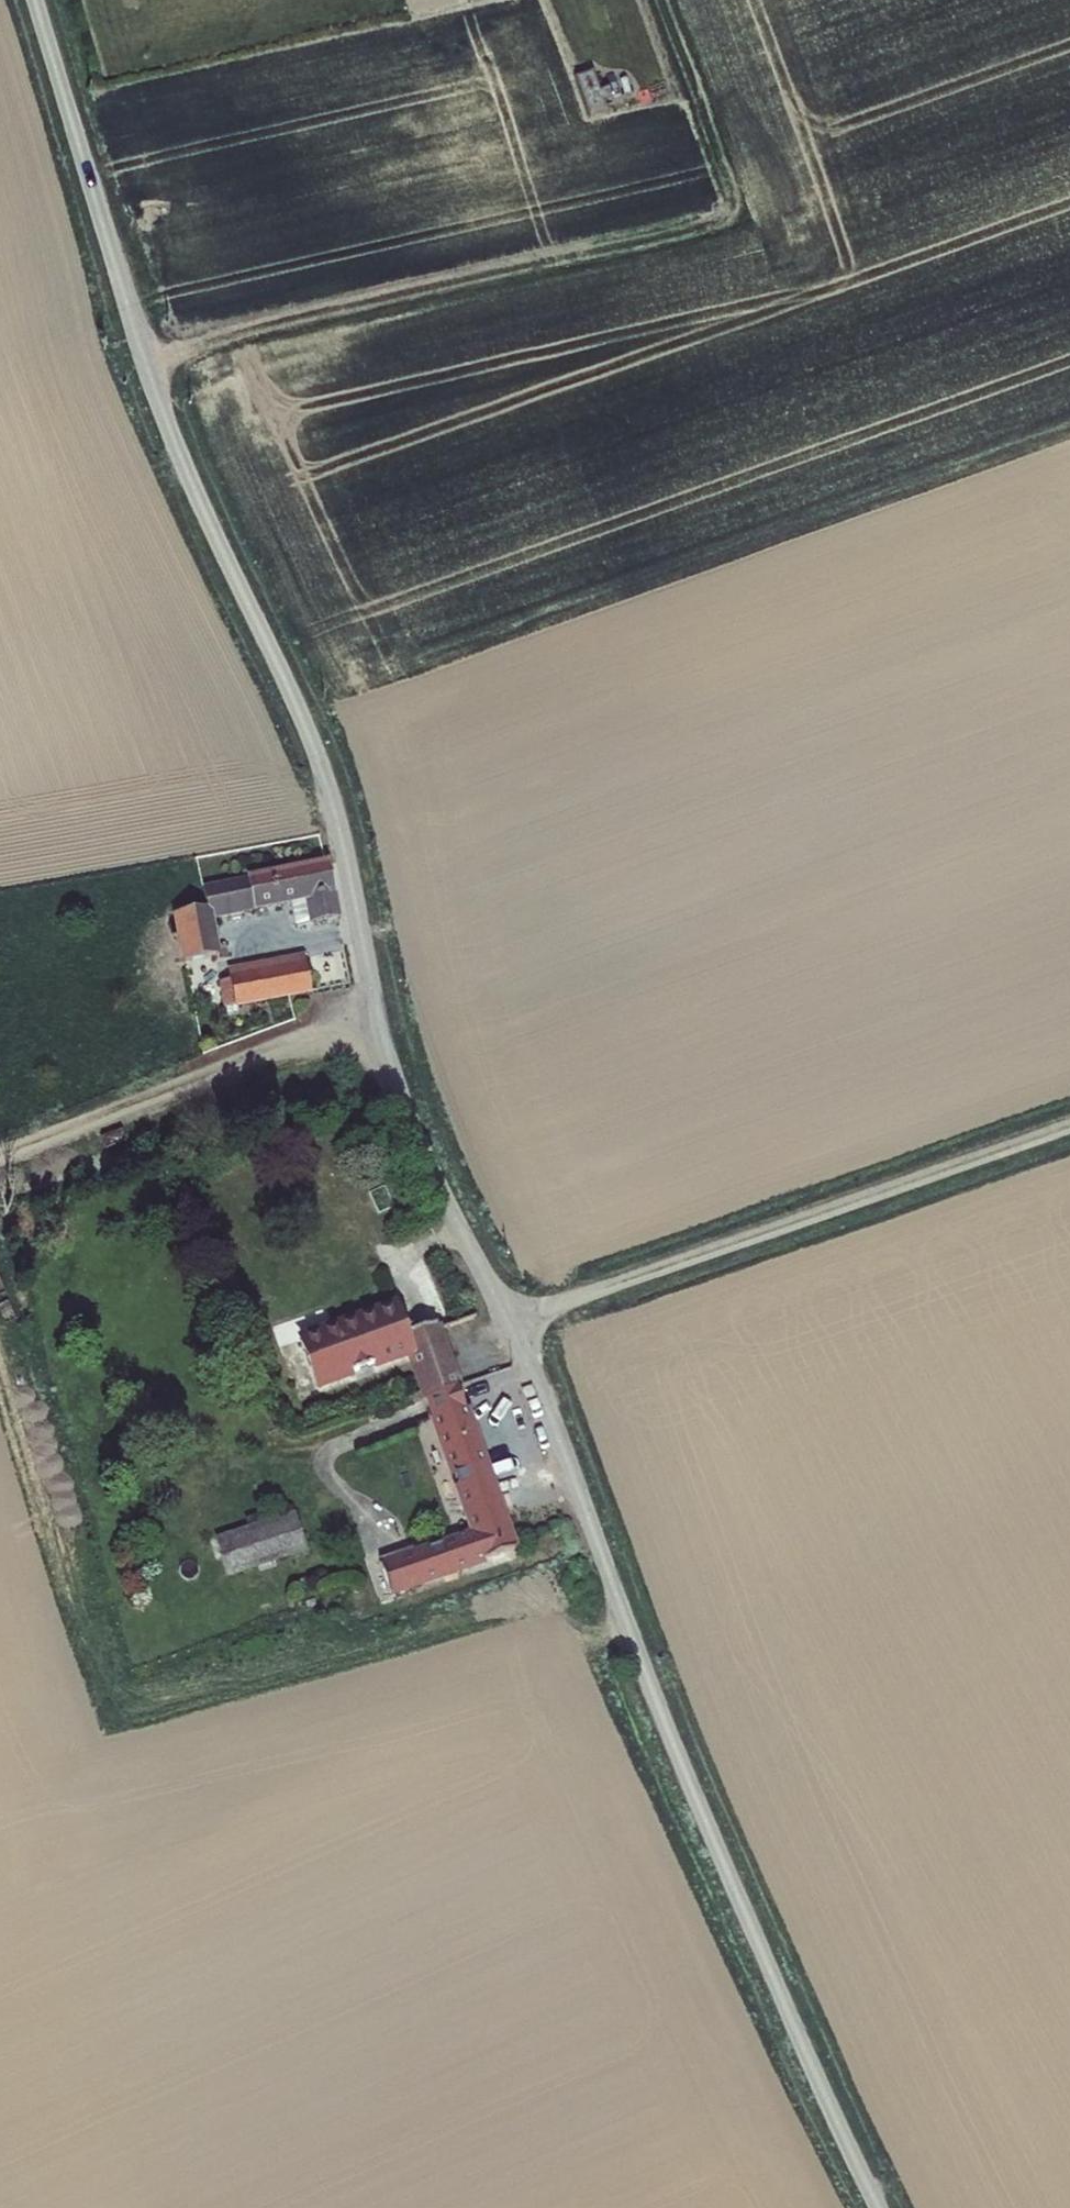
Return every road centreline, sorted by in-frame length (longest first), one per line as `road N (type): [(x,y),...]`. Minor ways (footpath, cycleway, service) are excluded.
road 1 (unclassified): [(35,0),(166,418),(321,768),(395,1080),(507,1325)]
road 2 (unclassified): [(507,1325),(703,1819),(878,2207)]
road 3 (unclassified): [(507,1325),(1069,1128)]

